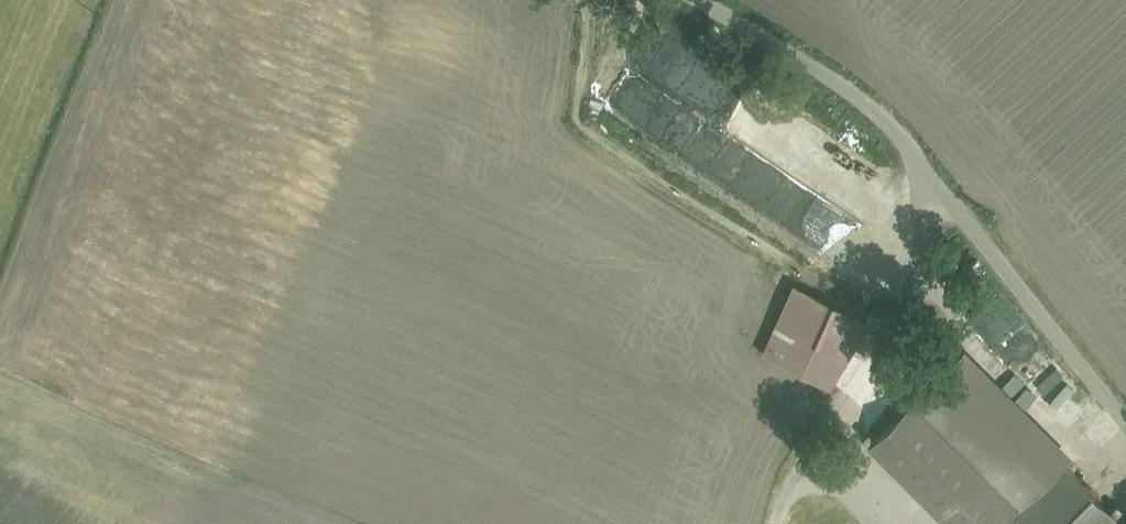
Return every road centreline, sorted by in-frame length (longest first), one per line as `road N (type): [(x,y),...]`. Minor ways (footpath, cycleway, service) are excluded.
road 1 (unclassified): [(773,523),(902,294),(941,183),(1125,434)]
road 2 (track): [(941,183),(912,138),(690,0)]

